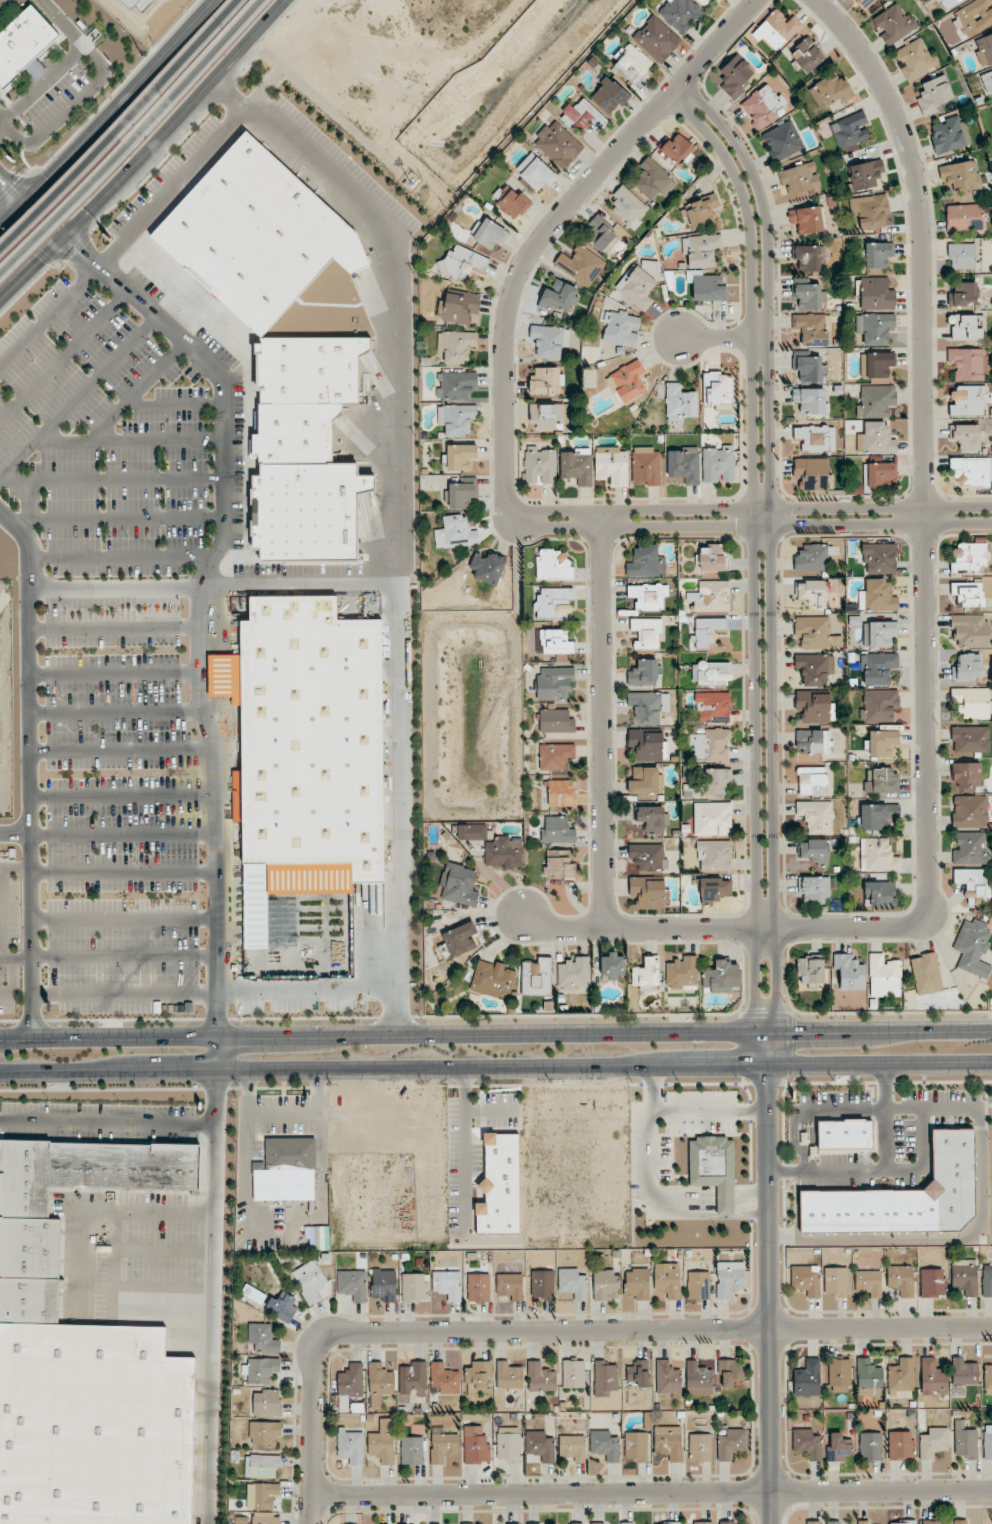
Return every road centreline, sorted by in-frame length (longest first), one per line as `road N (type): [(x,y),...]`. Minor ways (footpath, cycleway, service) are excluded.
road 1 (tertiary): [(0,1074),(991,1064)]
road 2 (tertiary): [(991,1030),(0,1039)]
road 3 (residential): [(767,1032),(777,995),(778,929),(771,247),(749,160),(683,83)]
road 4 (residential): [(670,97),(721,147),(743,187),(753,231),(756,996),(767,1032)]
road 5 (residential): [(816,0),(885,89),(914,167),(922,217),(929,893),(921,920)]
road 6 (residential): [(314,1496),(991,1490)]
road 7 (residential): [(991,1328),(322,1335)]
road 8 (residential): [(537,518),(517,514),(509,502),(507,329),(522,267),(556,218),(758,0)]
road 9 (residential): [(774,1523),(767,1032)]
road 10 (residential): [(537,518),(553,527),(991,524)]
road 11 (residential): [(991,507),(552,511),(537,518)]
road 12 (residential): [(607,929),(600,510)]
road 13 (secondary): [(0,299),(284,0)]
road 14 (residential): [(921,920),(912,927),(556,929),(524,917)]
road 15 (motorway): [(0,278),(261,0)]
road 16 (motorway): [(239,0),(0,252)]
road 17 (secondary): [(213,0),(0,229)]
road 18 (residential): [(322,1335),(314,1366),(313,1523)]

